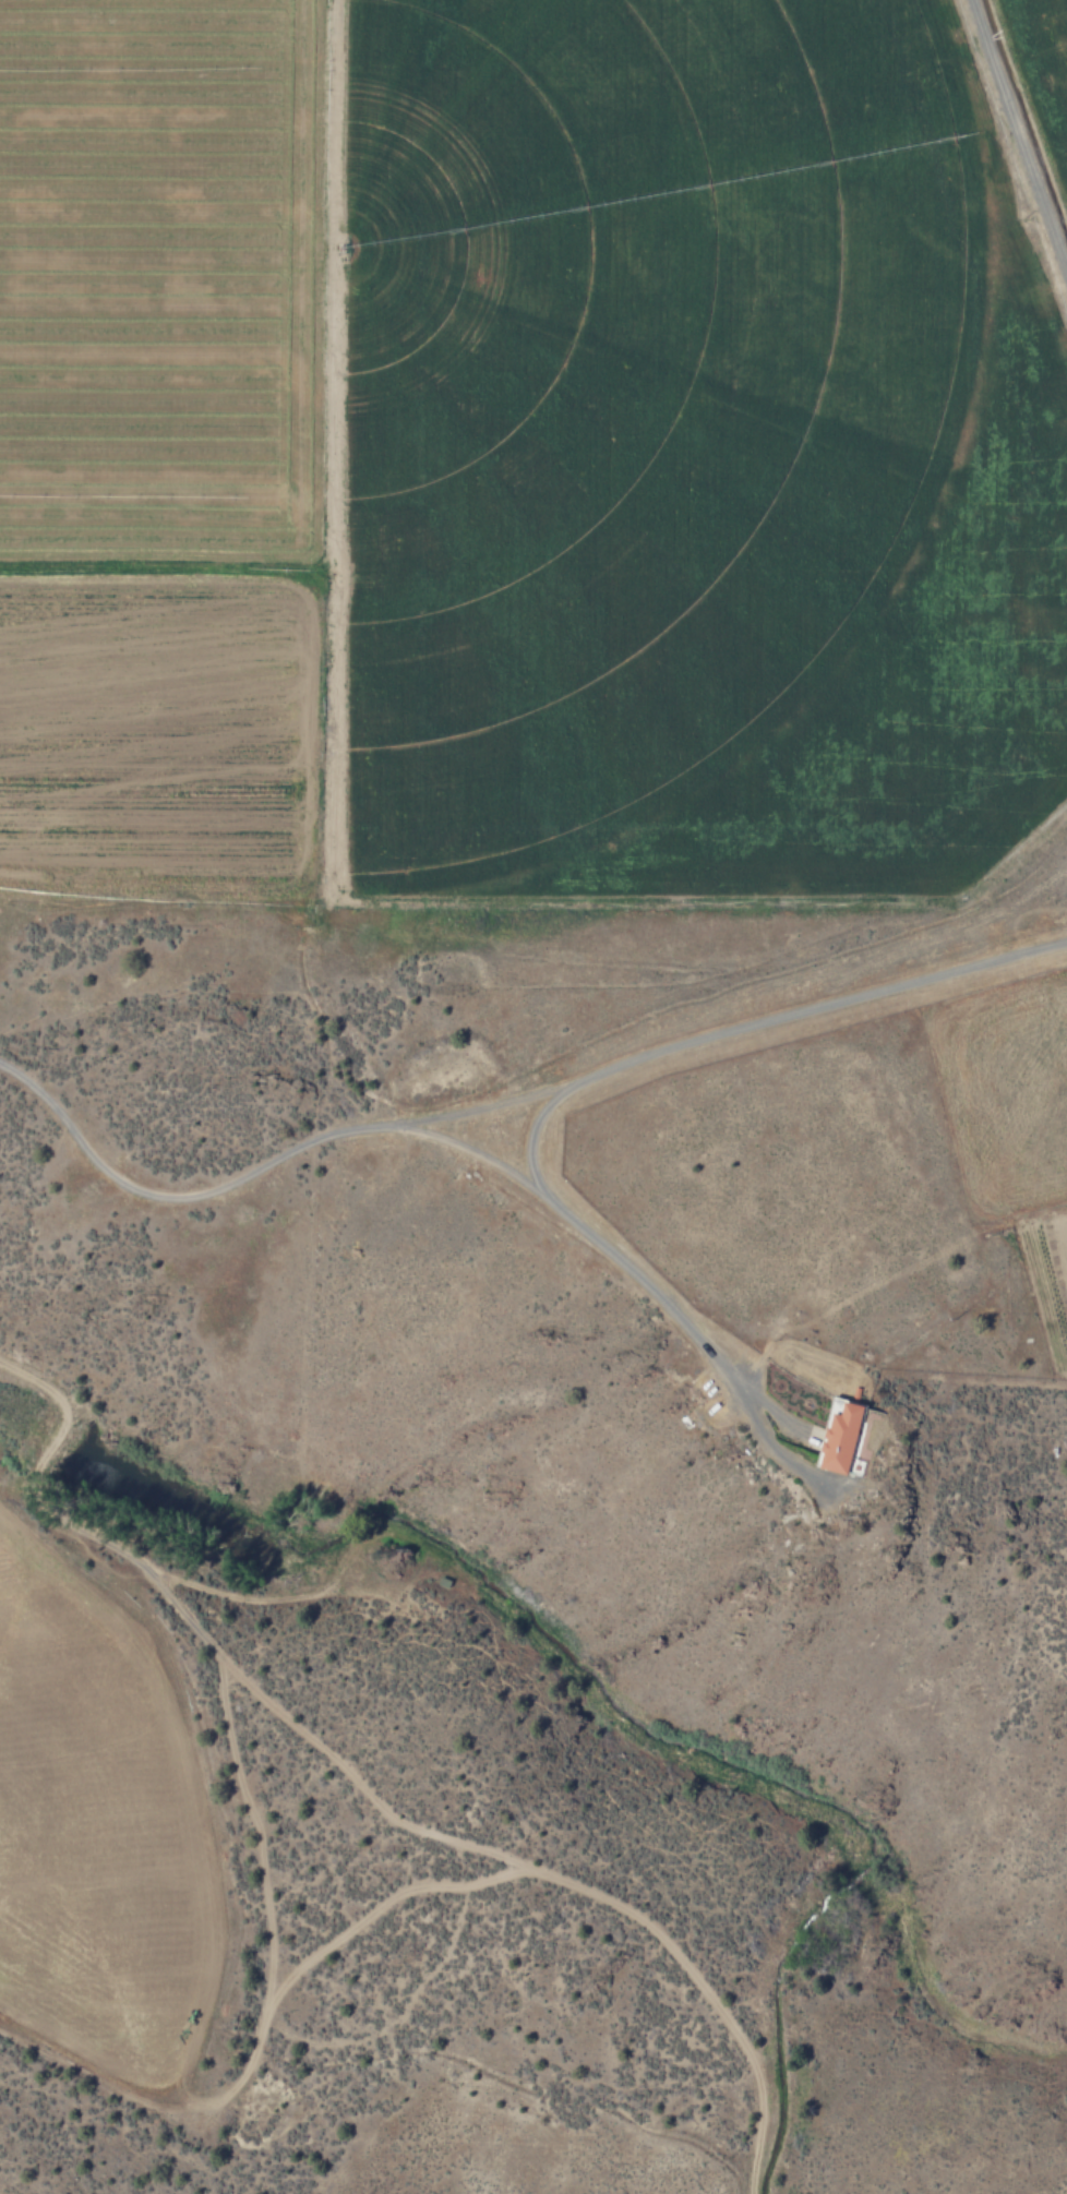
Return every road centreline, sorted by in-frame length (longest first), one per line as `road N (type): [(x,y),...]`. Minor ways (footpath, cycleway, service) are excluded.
road 1 (track): [(754,2193),(763,2108),(752,2058),(663,1928),(395,1812),(272,1728),(136,1559),(43,1512),(31,1497),(69,1423),(55,1393),(0,1358)]
road 2 (track): [(976,0),(1066,262)]

